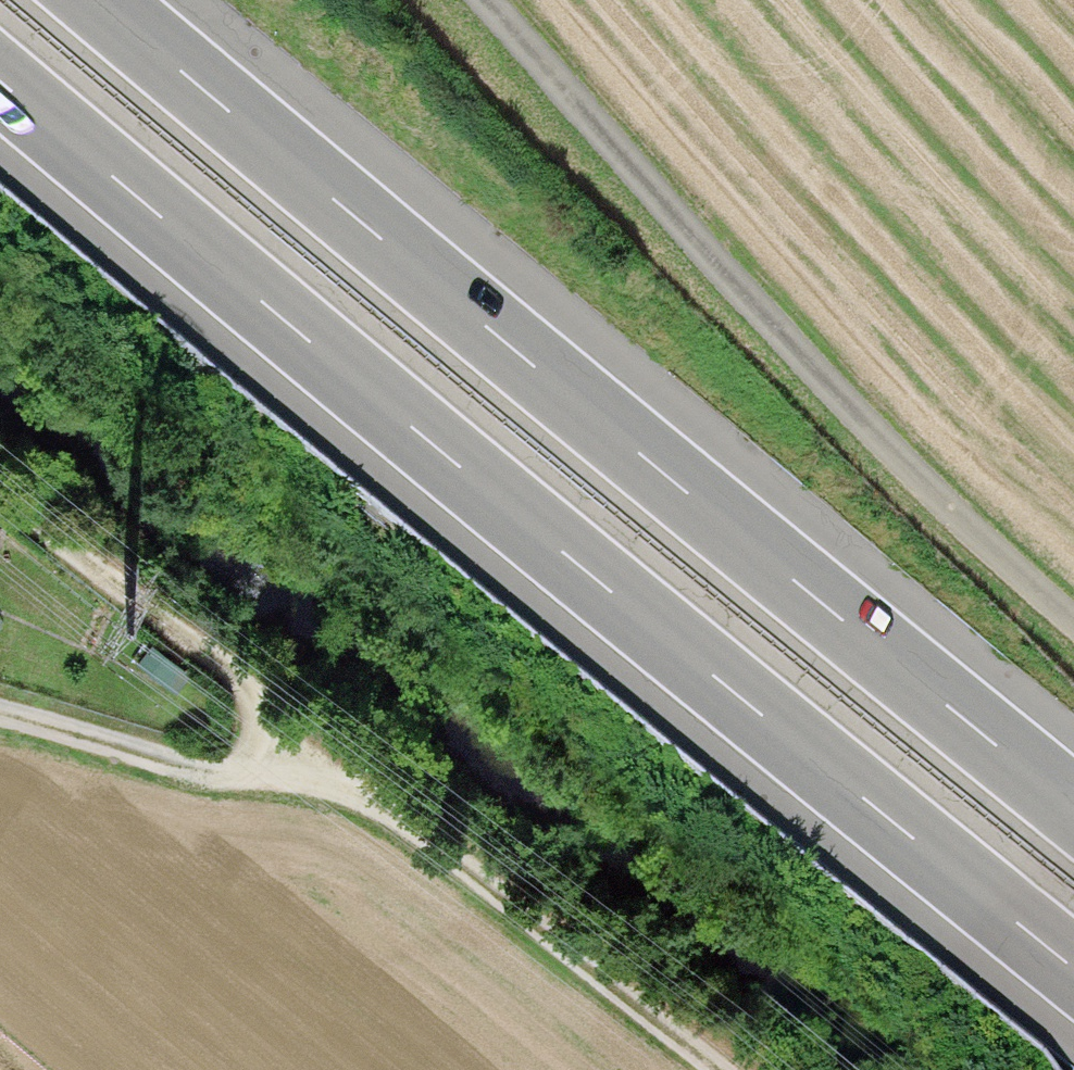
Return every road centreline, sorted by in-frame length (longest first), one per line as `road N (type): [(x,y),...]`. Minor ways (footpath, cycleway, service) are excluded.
road 1 (motorway): [(0,89),(1073,971)]
road 2 (motorway): [(1073,807),(87,0)]
road 3 (unclassified): [(485,0),(840,396),(1073,620)]
road 4 (track): [(0,501),(369,797)]
road 5 (track): [(369,797),(705,1069)]
road 6 (track): [(0,720),(197,778),(369,797)]

